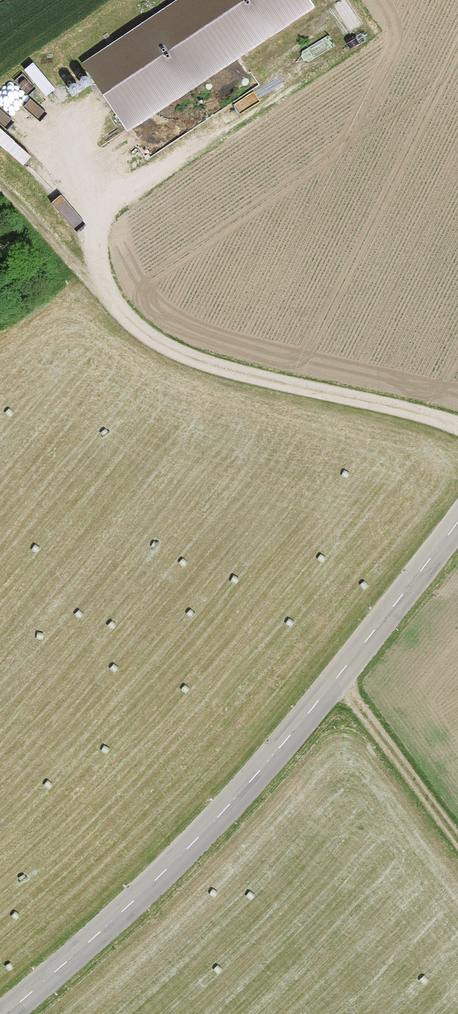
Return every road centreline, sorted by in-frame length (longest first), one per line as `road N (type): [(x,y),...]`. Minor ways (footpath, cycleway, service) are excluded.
road 1 (tertiary): [(457,523),(341,677),(159,889),(17,1013)]
road 2 (track): [(457,427),(227,374),(156,340),(96,279)]
road 3 (track): [(96,279),(97,210),(336,51)]
road 4 (track): [(341,677),(457,834)]
road 5 (track): [(96,279),(0,192)]

